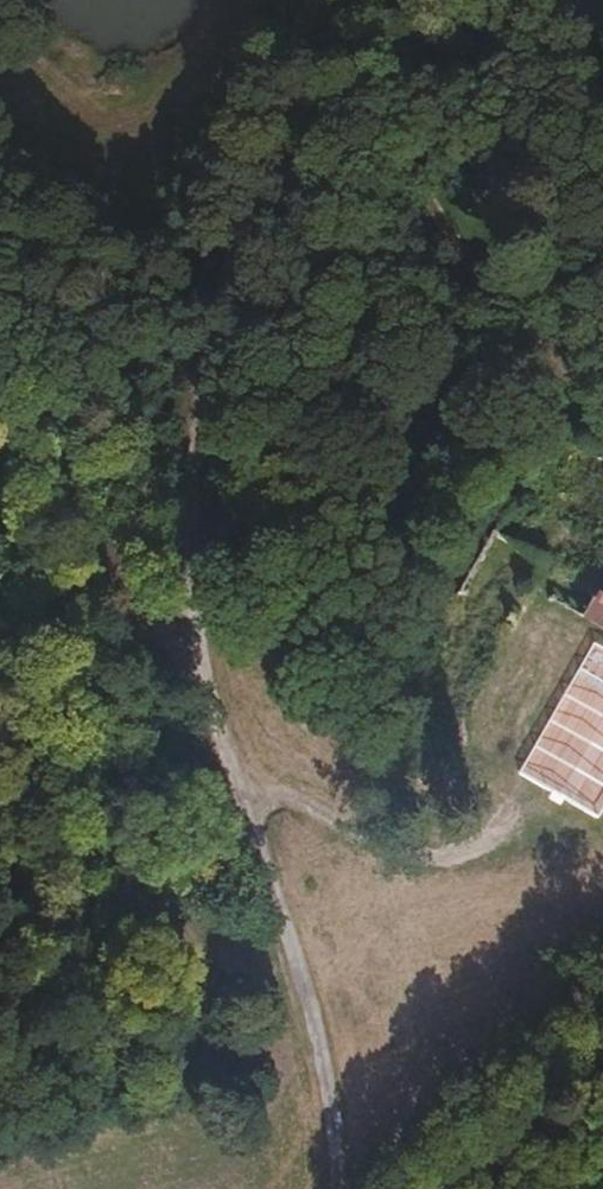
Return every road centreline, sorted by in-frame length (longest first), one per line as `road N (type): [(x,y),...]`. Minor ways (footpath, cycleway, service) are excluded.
road 1 (track): [(341,1188),(311,957),(234,757),(188,596),(206,403),(268,112),(316,0)]
road 2 (track): [(0,404),(234,757),(415,843),(474,837),(528,808)]

